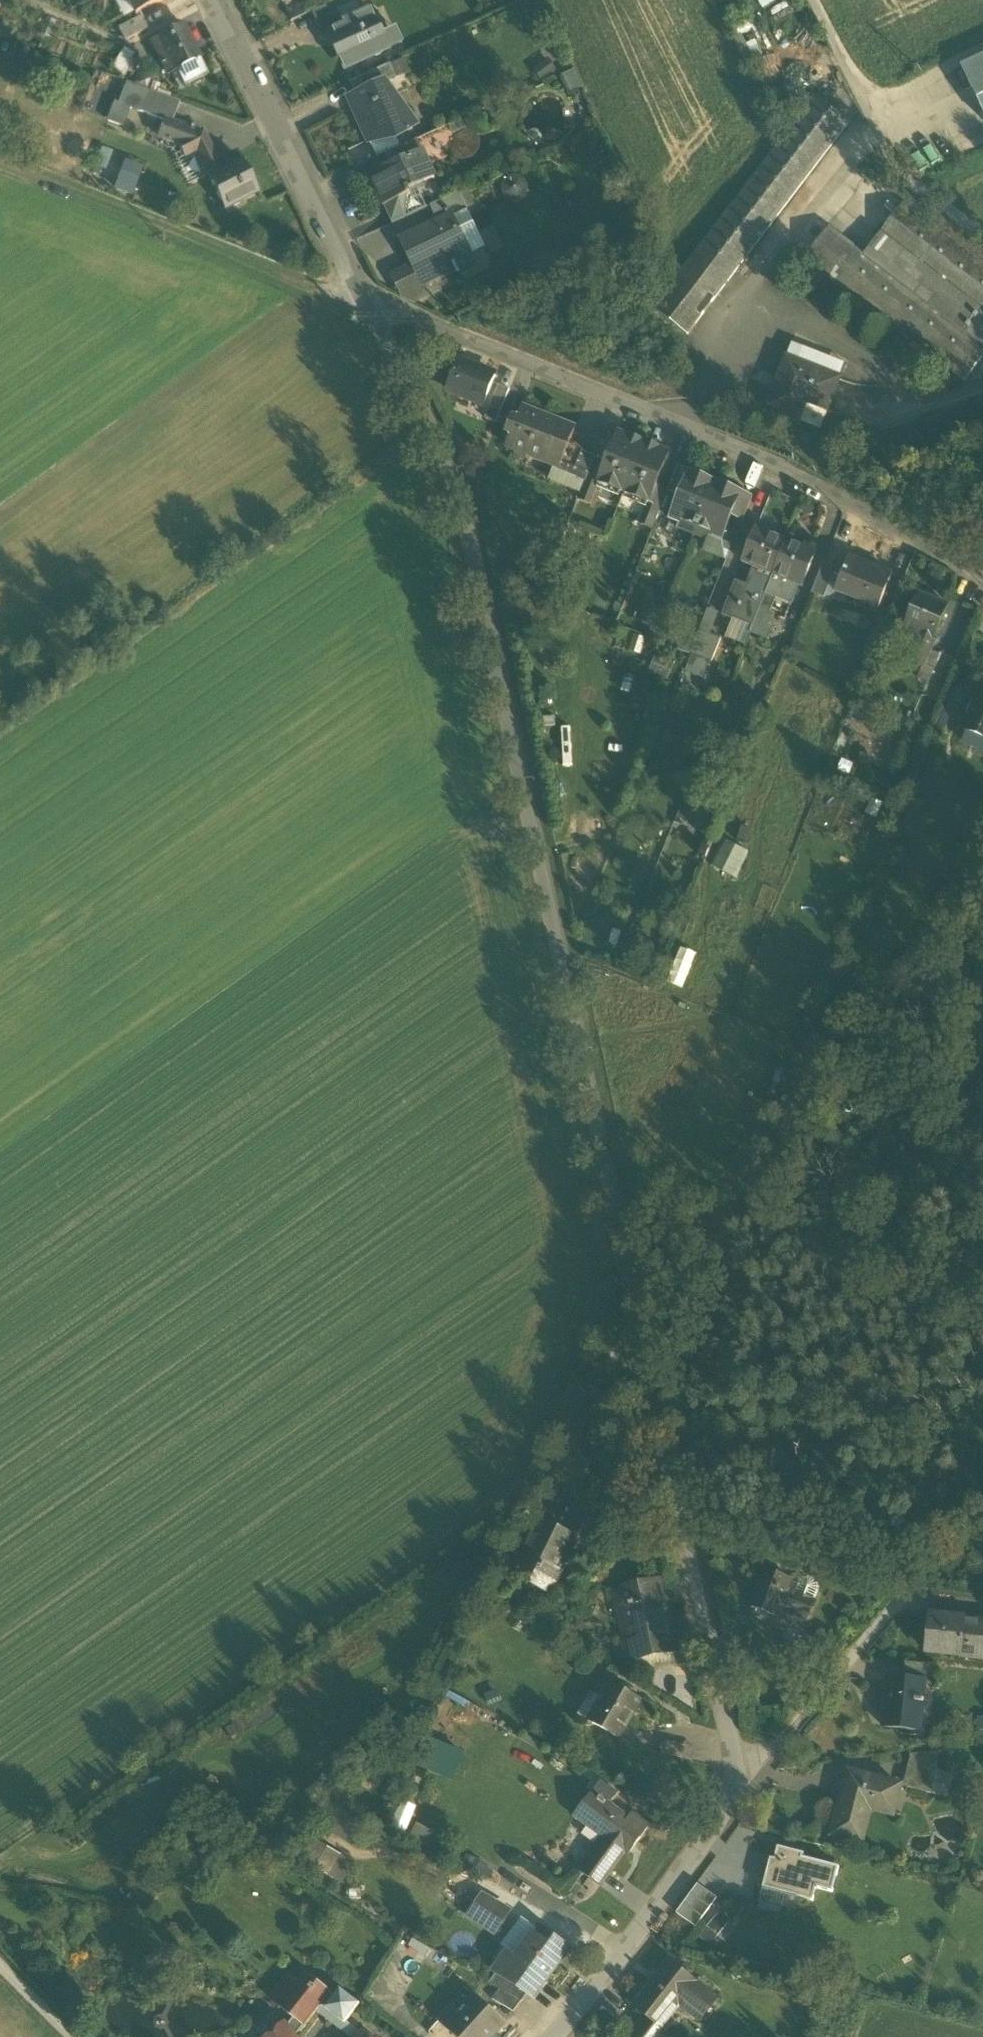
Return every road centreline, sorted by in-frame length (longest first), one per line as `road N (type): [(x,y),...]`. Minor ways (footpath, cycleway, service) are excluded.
road 1 (unclassified): [(366,303),(453,491),(681,1509)]
road 2 (residential): [(982,574),(773,462),(366,303)]
road 3 (track): [(366,303),(0,160)]
road 4 (residential): [(215,0),(366,303)]
road 5 (residential): [(551,2036),(740,1780)]
road 6 (residential): [(681,1509),(740,1780)]
road 7 (residential): [(740,1780),(898,1601)]
road 8 (track): [(898,1601),(982,1502)]

